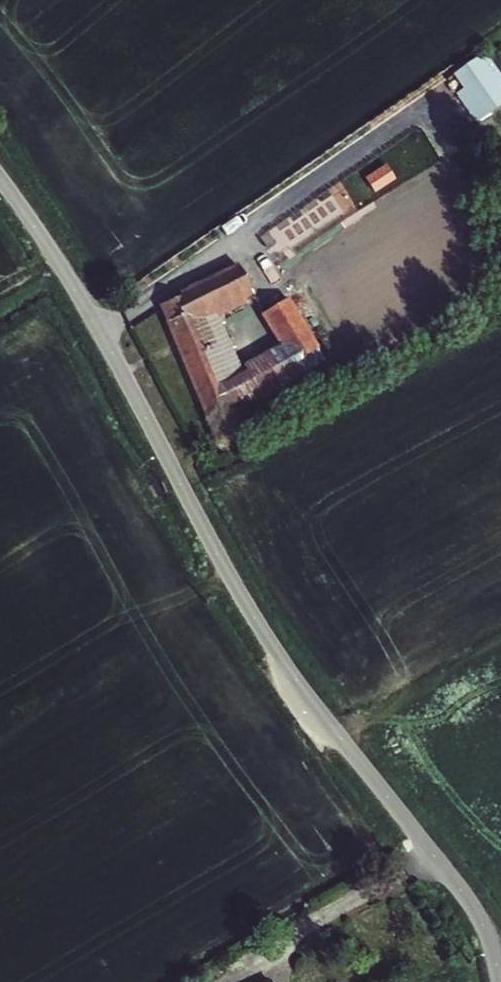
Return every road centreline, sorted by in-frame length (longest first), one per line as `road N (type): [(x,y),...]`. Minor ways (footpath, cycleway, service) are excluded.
road 1 (residential): [(500,981),(476,911),(256,617),(103,333),(0,178)]

